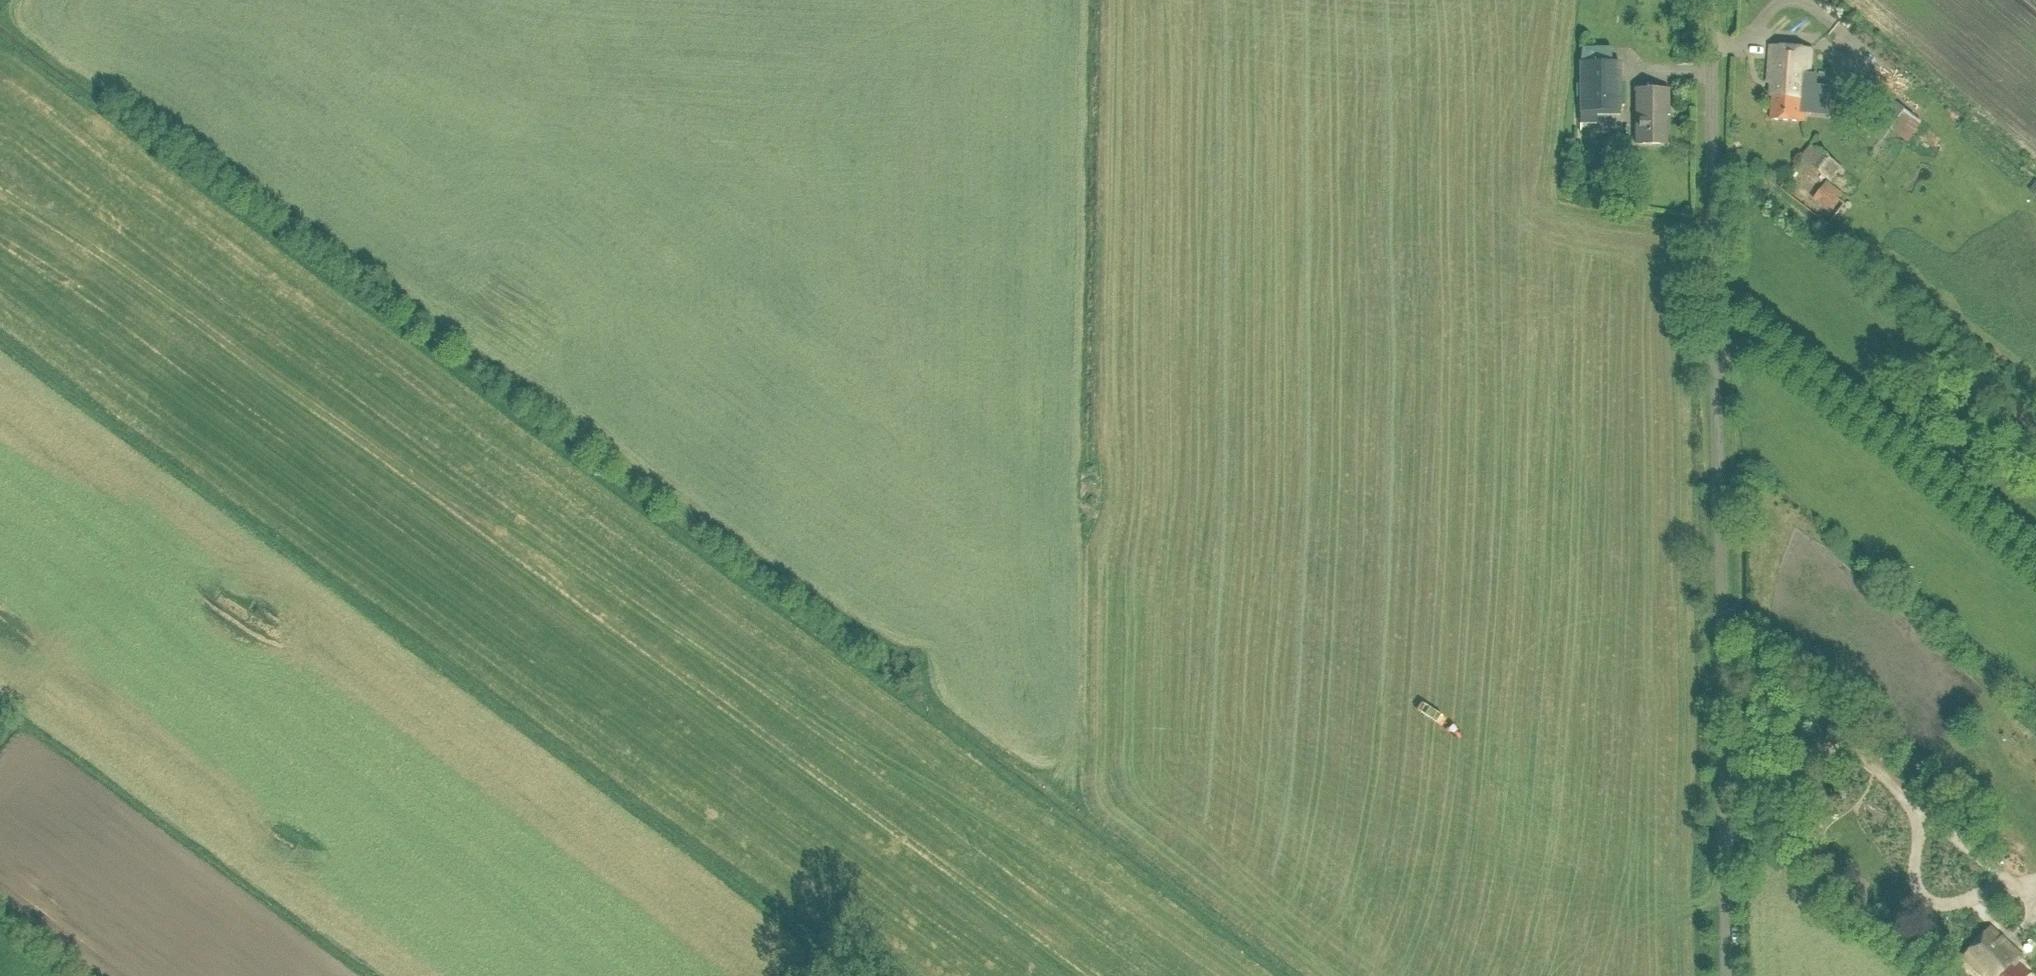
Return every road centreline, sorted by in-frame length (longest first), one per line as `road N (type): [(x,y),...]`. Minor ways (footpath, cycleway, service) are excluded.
road 1 (unclassified): [(1727,975),(1712,0)]
road 2 (track): [(1725,827),(1761,812),(1813,752),(1852,748),(1924,820),(1996,869),(1993,889),(1975,900),(1934,902),(1918,890),(1920,840)]

